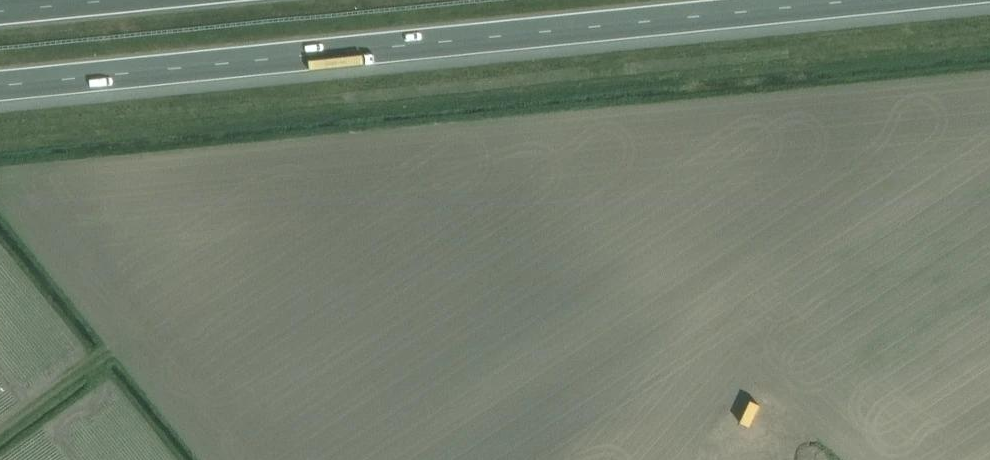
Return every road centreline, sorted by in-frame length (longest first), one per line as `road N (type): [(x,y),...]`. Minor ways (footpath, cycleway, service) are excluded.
road 1 (motorway): [(0,87),(878,0)]

